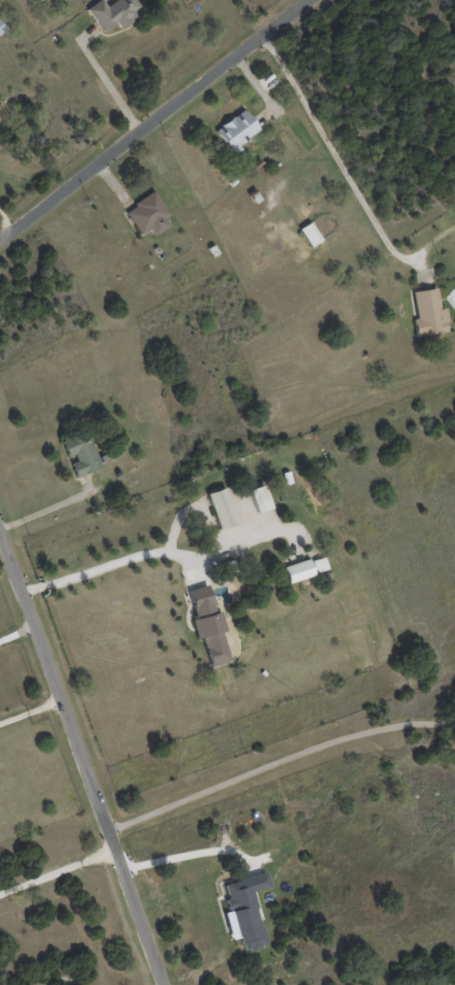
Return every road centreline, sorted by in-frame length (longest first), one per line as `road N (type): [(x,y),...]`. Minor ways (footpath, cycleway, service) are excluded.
road 1 (residential): [(163,984),(0,533)]
road 2 (residential): [(0,242),(308,0)]

